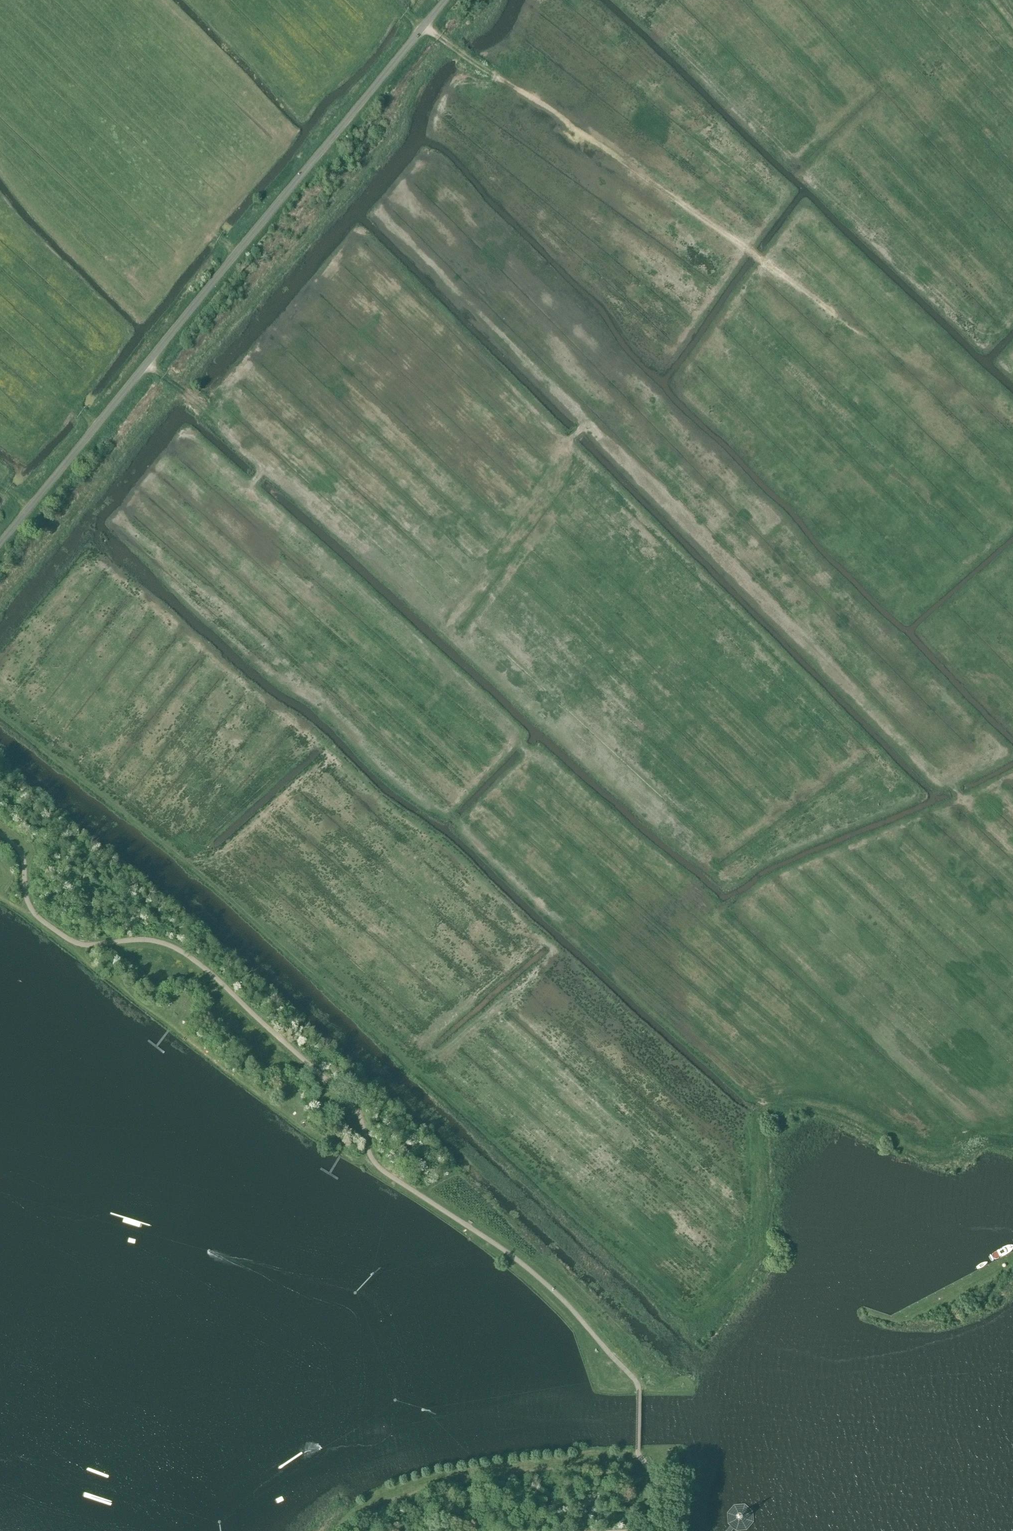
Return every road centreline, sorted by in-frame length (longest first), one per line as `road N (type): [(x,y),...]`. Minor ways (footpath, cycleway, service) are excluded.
road 1 (unclassified): [(449,0),(0,550)]

